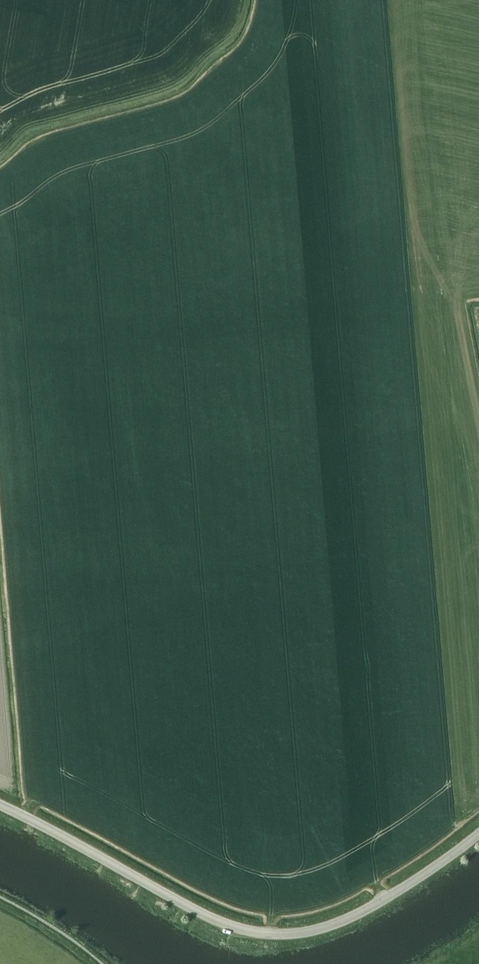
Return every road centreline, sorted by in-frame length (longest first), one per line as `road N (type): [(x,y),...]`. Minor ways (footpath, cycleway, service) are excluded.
road 1 (tertiary): [(0,807),(187,908),(257,932),(300,934),(350,917),(427,873),(478,830)]

